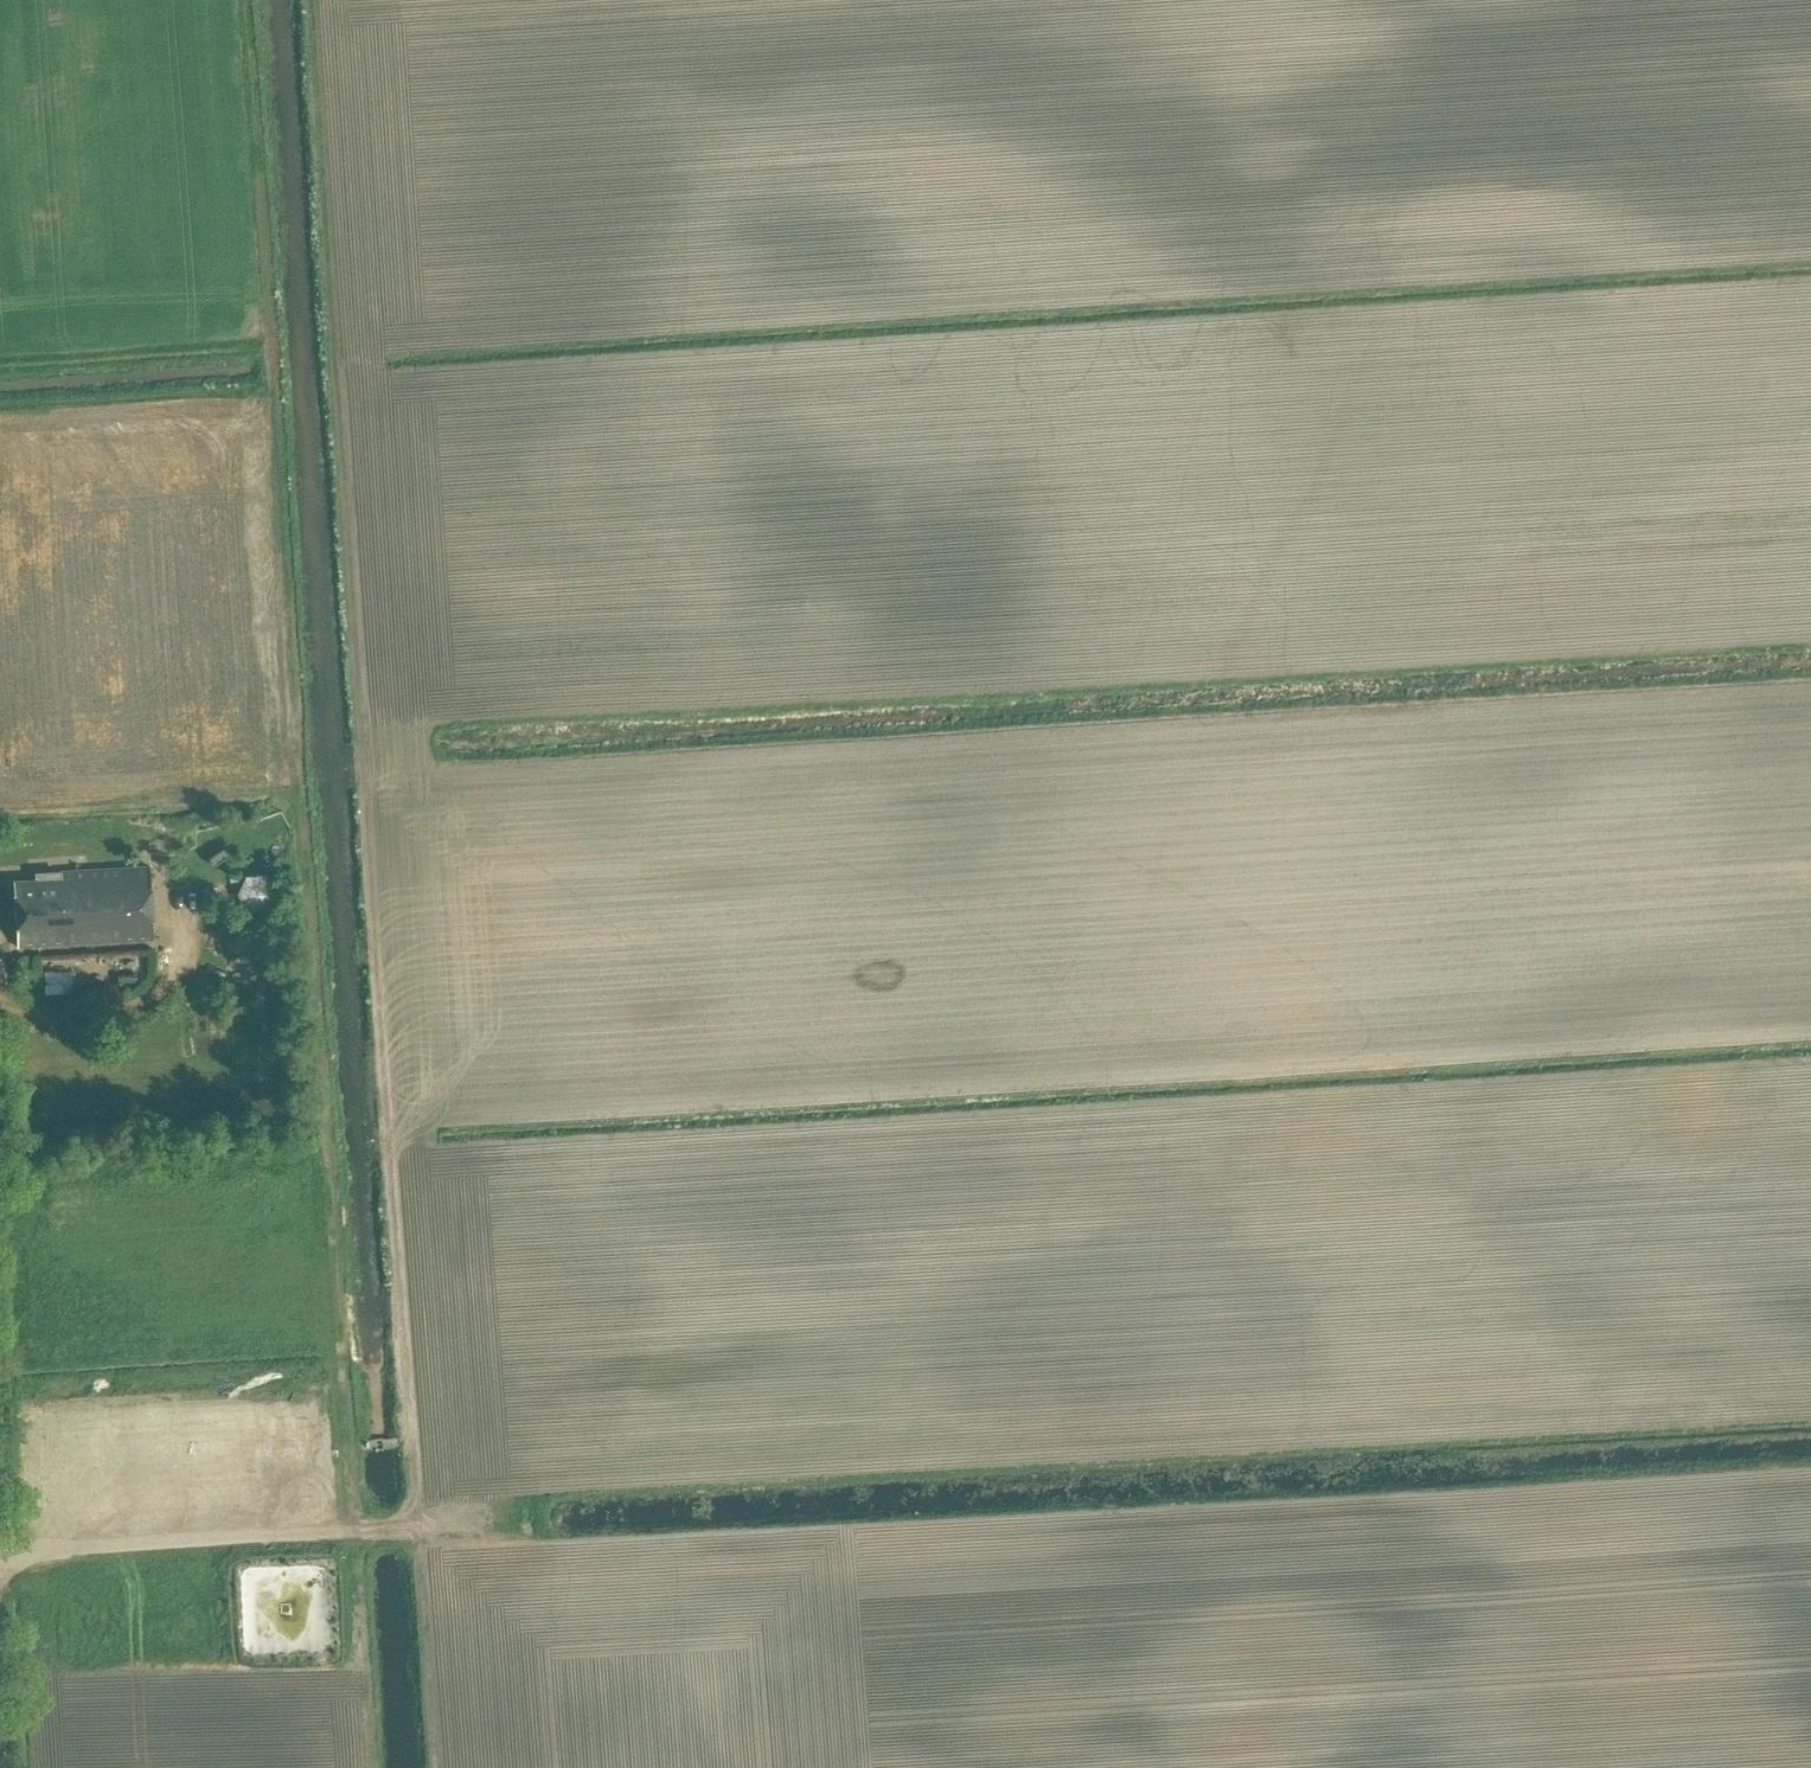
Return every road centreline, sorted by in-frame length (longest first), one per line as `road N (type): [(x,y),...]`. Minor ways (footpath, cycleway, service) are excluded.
road 1 (track): [(0,1554),(426,1528)]

